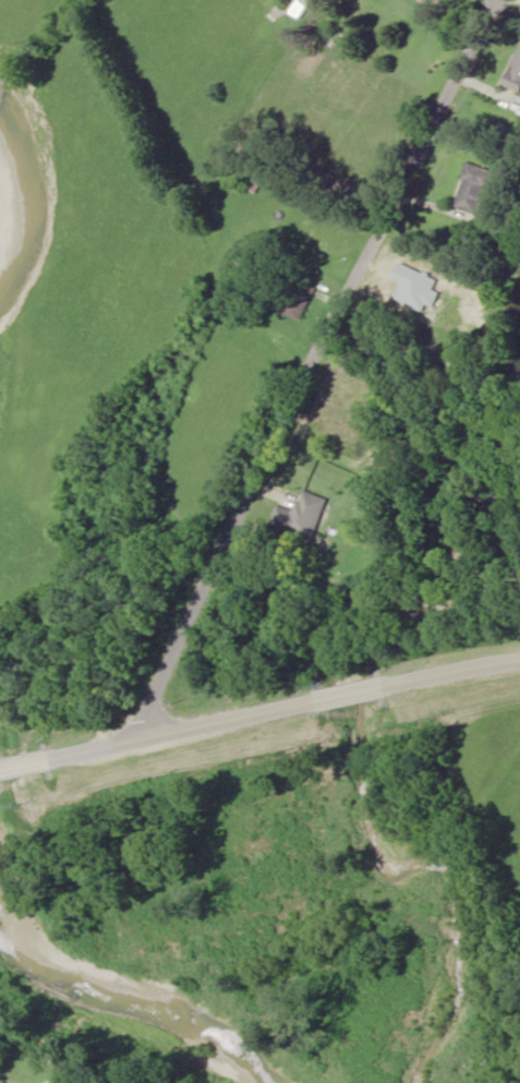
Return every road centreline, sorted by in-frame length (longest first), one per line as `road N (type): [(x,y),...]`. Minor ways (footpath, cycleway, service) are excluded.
road 1 (residential): [(473,0),(477,75),(456,158),(215,622),(198,709)]
road 2 (tertiary): [(0,755),(198,709),(519,680)]

